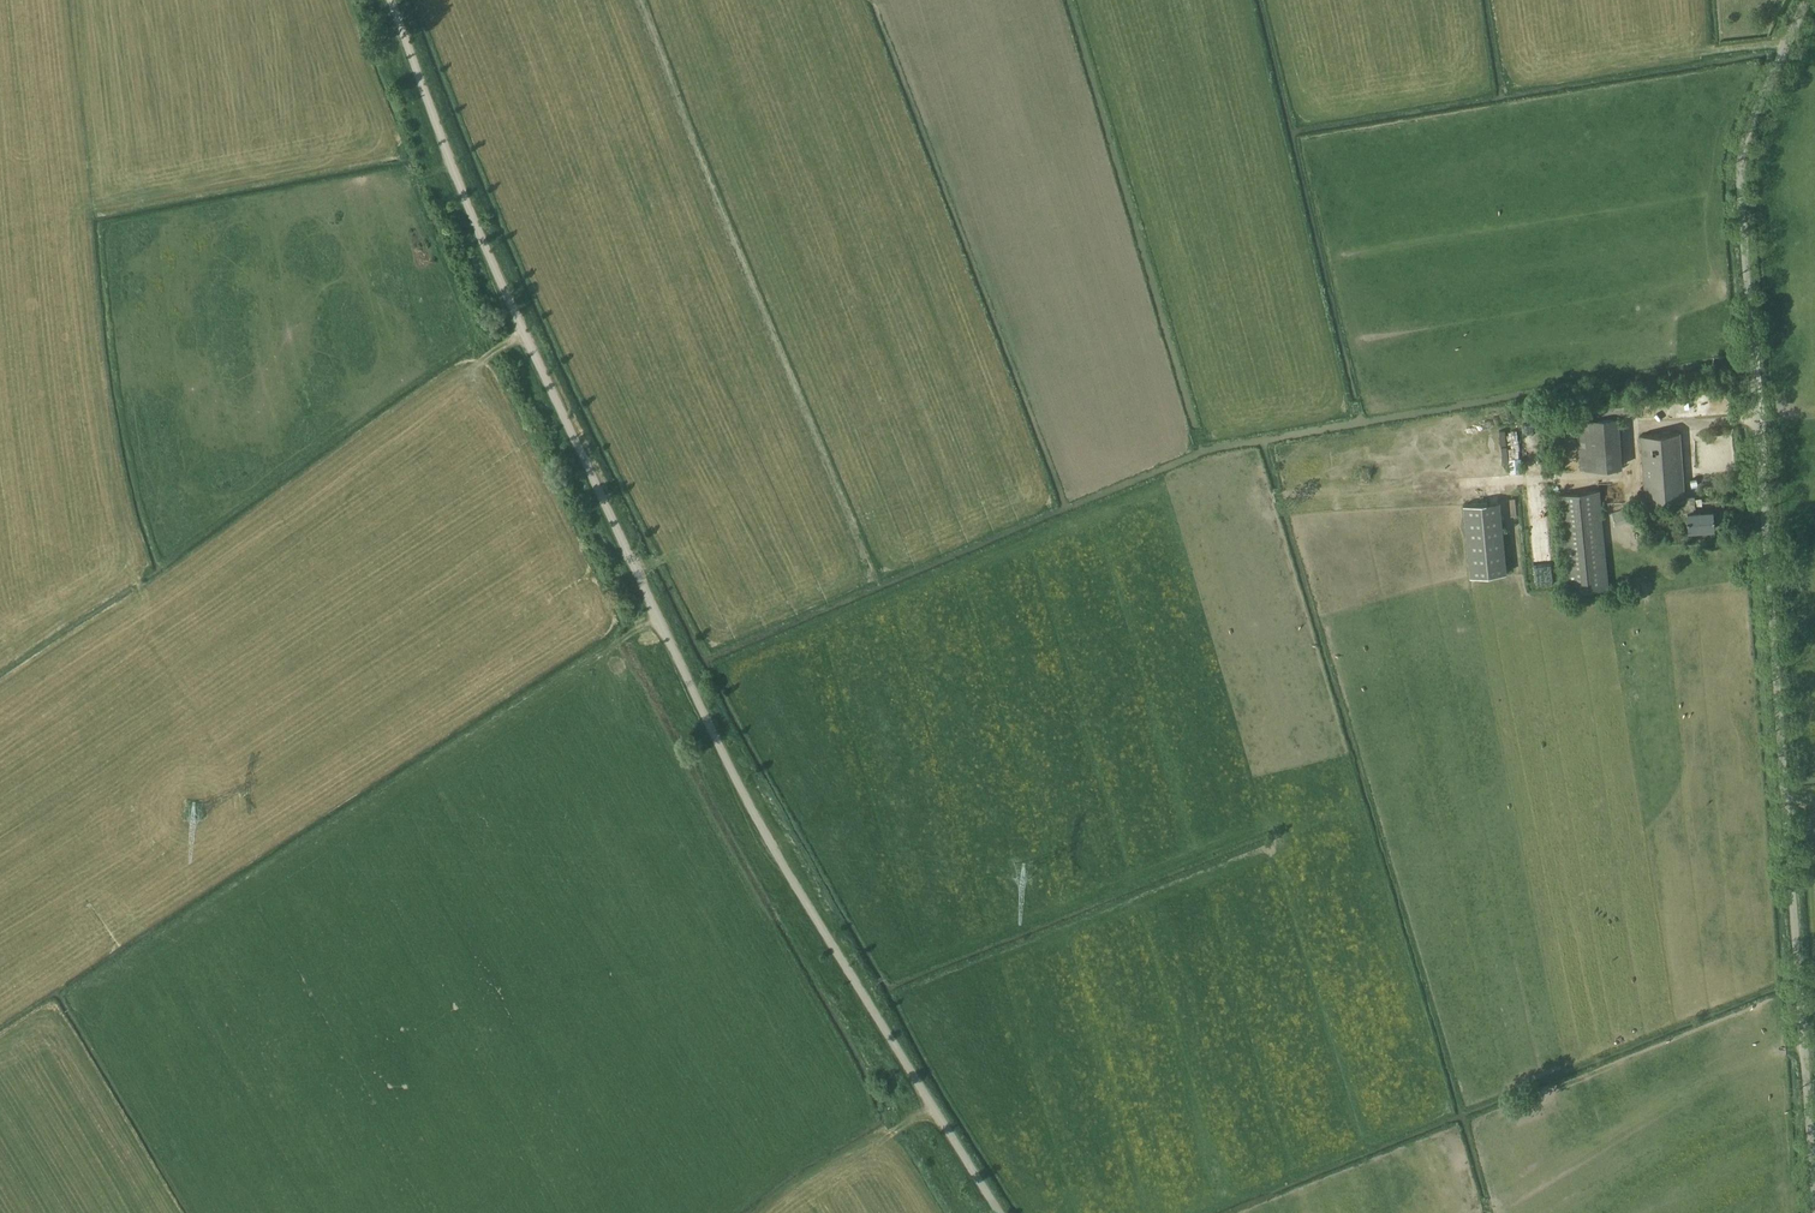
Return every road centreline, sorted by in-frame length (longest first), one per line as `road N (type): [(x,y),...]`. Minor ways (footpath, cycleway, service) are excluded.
road 1 (unclassified): [(1000,1212),(747,800),(500,282),(392,0)]
road 2 (unclassified): [(1814,1190),(1740,189),(1744,141),(1807,0)]

